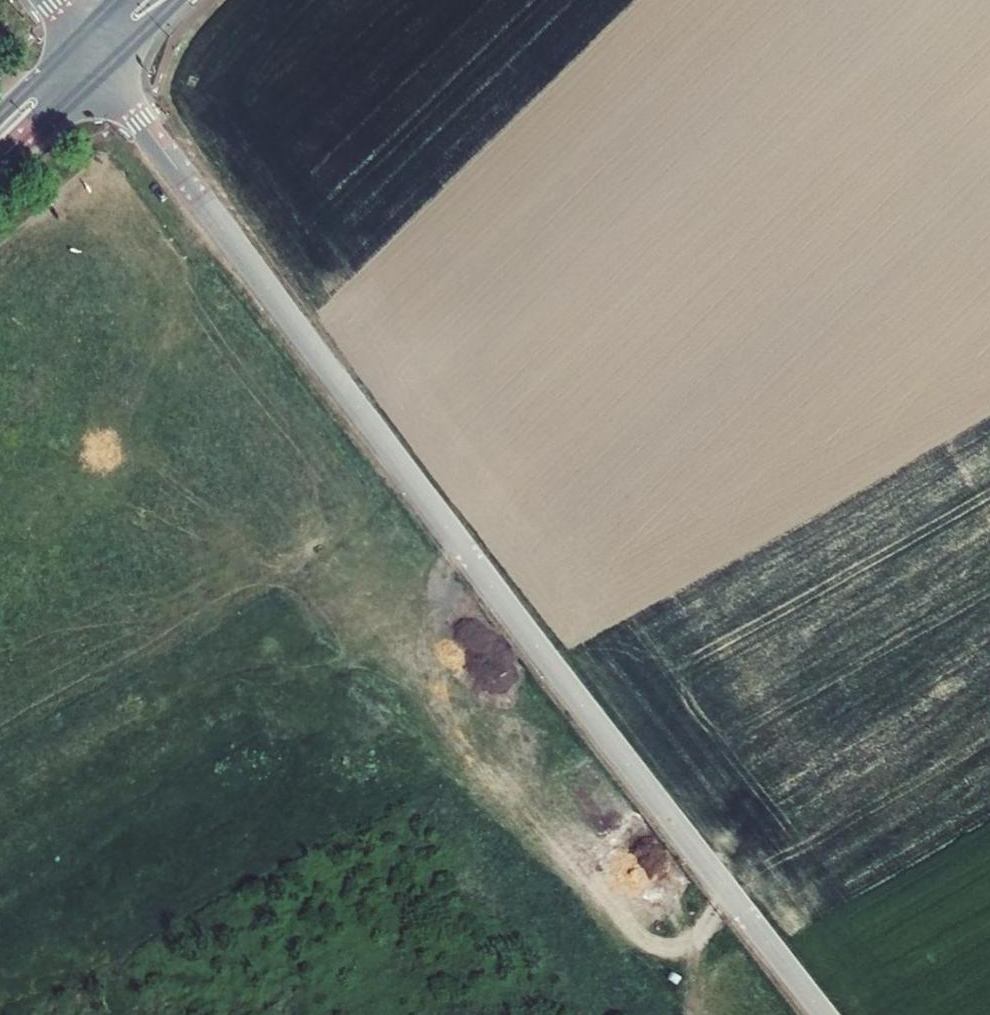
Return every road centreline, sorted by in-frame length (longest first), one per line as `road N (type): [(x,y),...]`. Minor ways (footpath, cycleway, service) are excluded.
road 1 (unclassified): [(825,1014),(103,72)]
road 2 (secondary): [(0,168),(103,72)]

